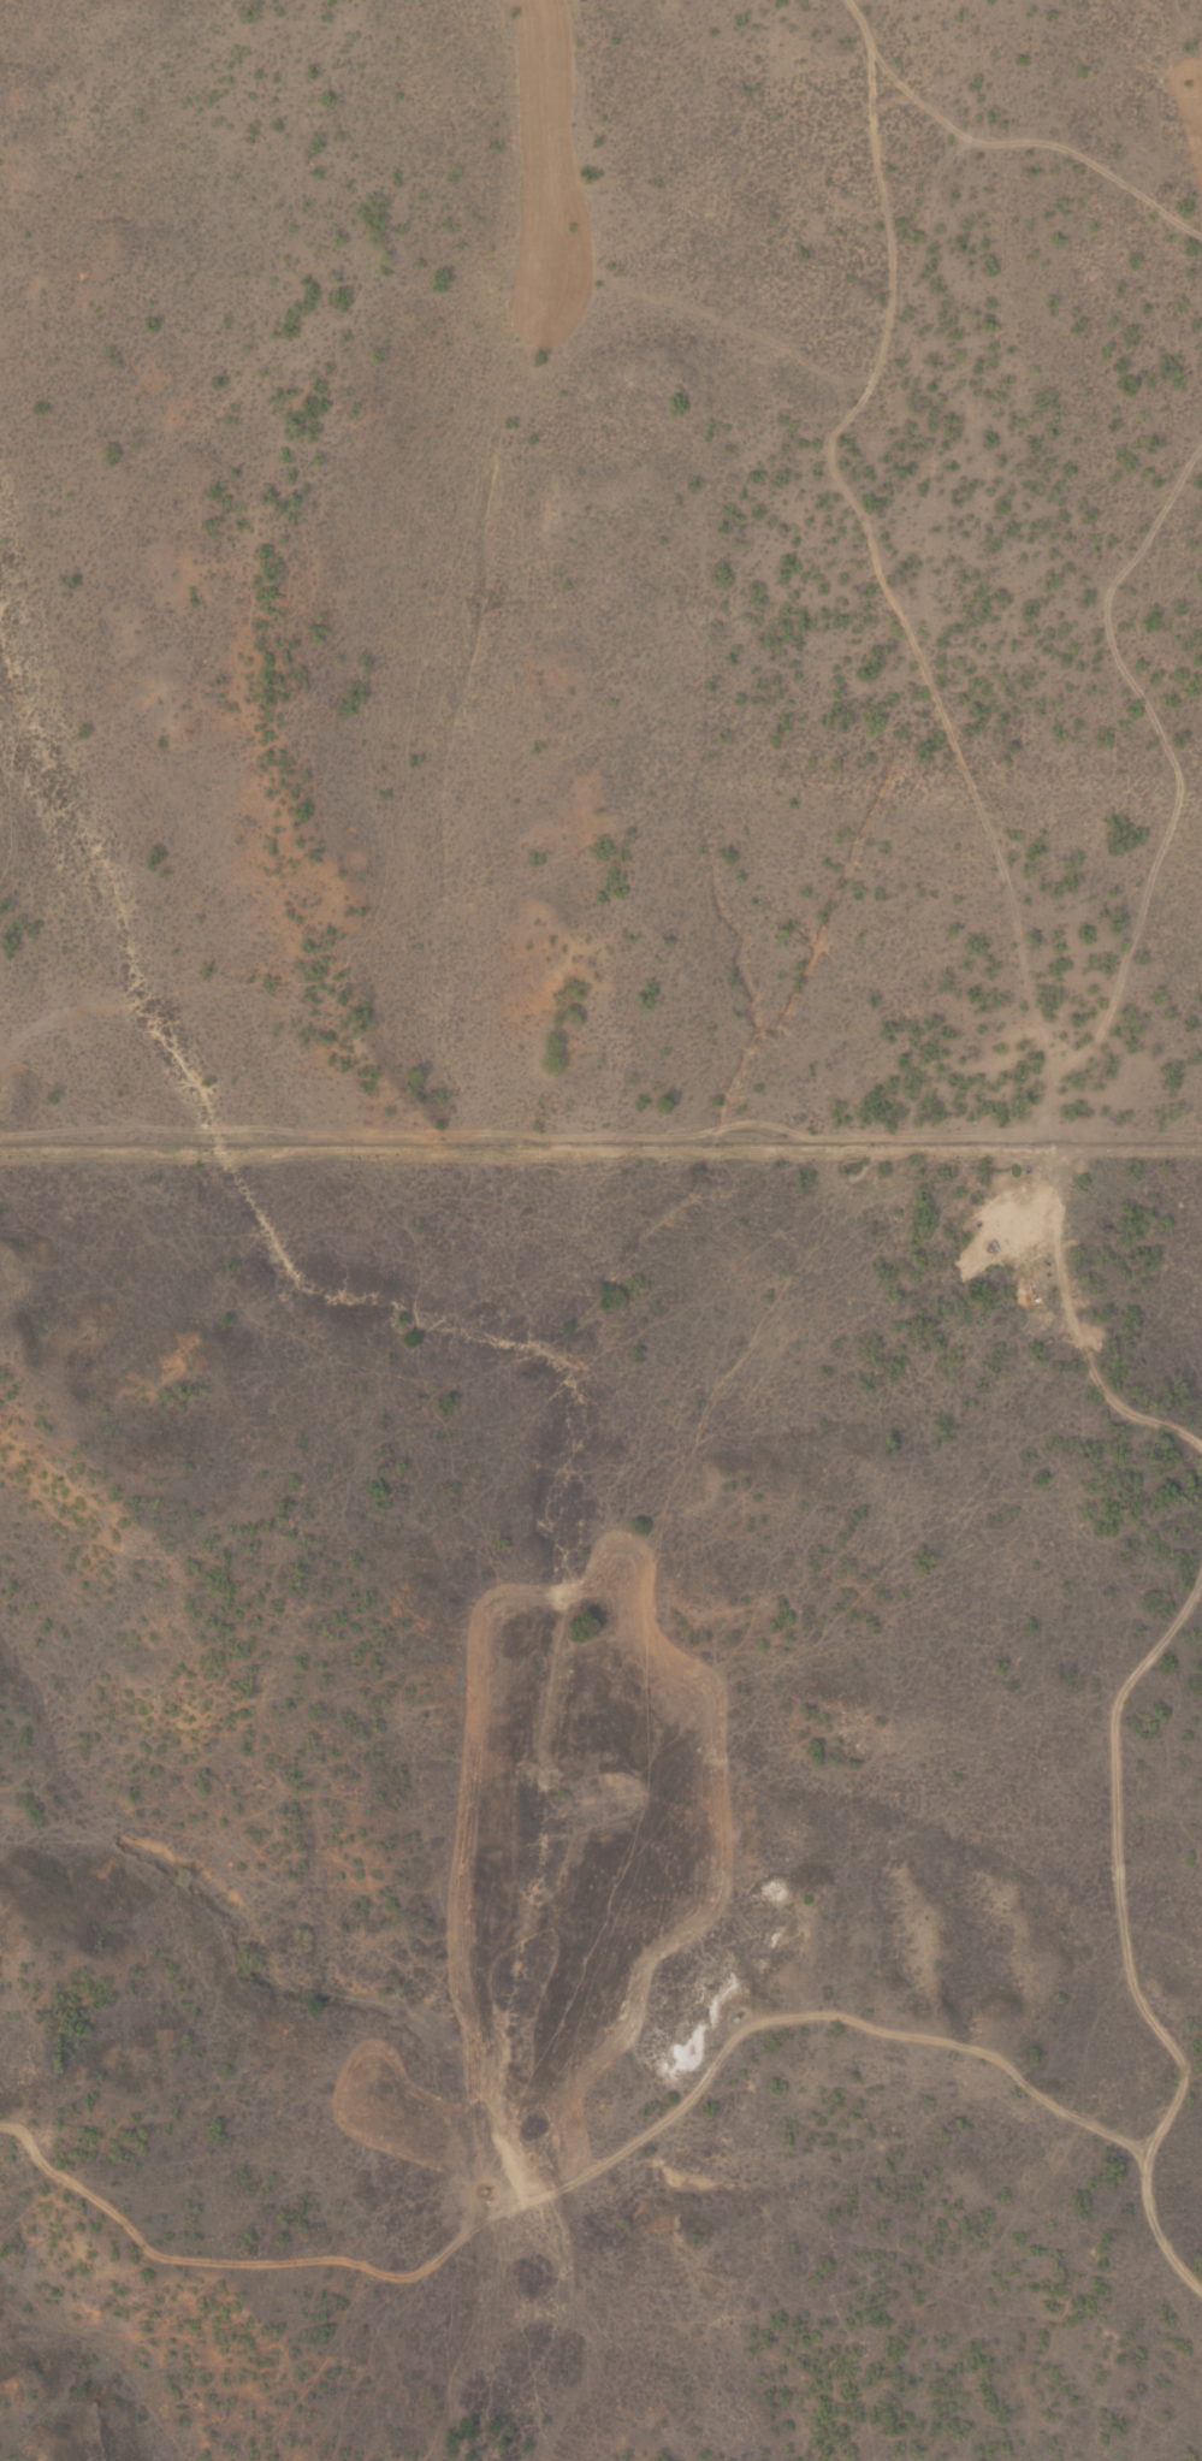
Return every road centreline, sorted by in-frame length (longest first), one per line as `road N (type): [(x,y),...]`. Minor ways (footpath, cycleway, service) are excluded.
road 1 (residential): [(1201,1744),(1073,1172),(1055,1153),(942,0)]
road 2 (residential): [(1201,2306),(1167,2236),(1154,2154),(1201,1994)]

